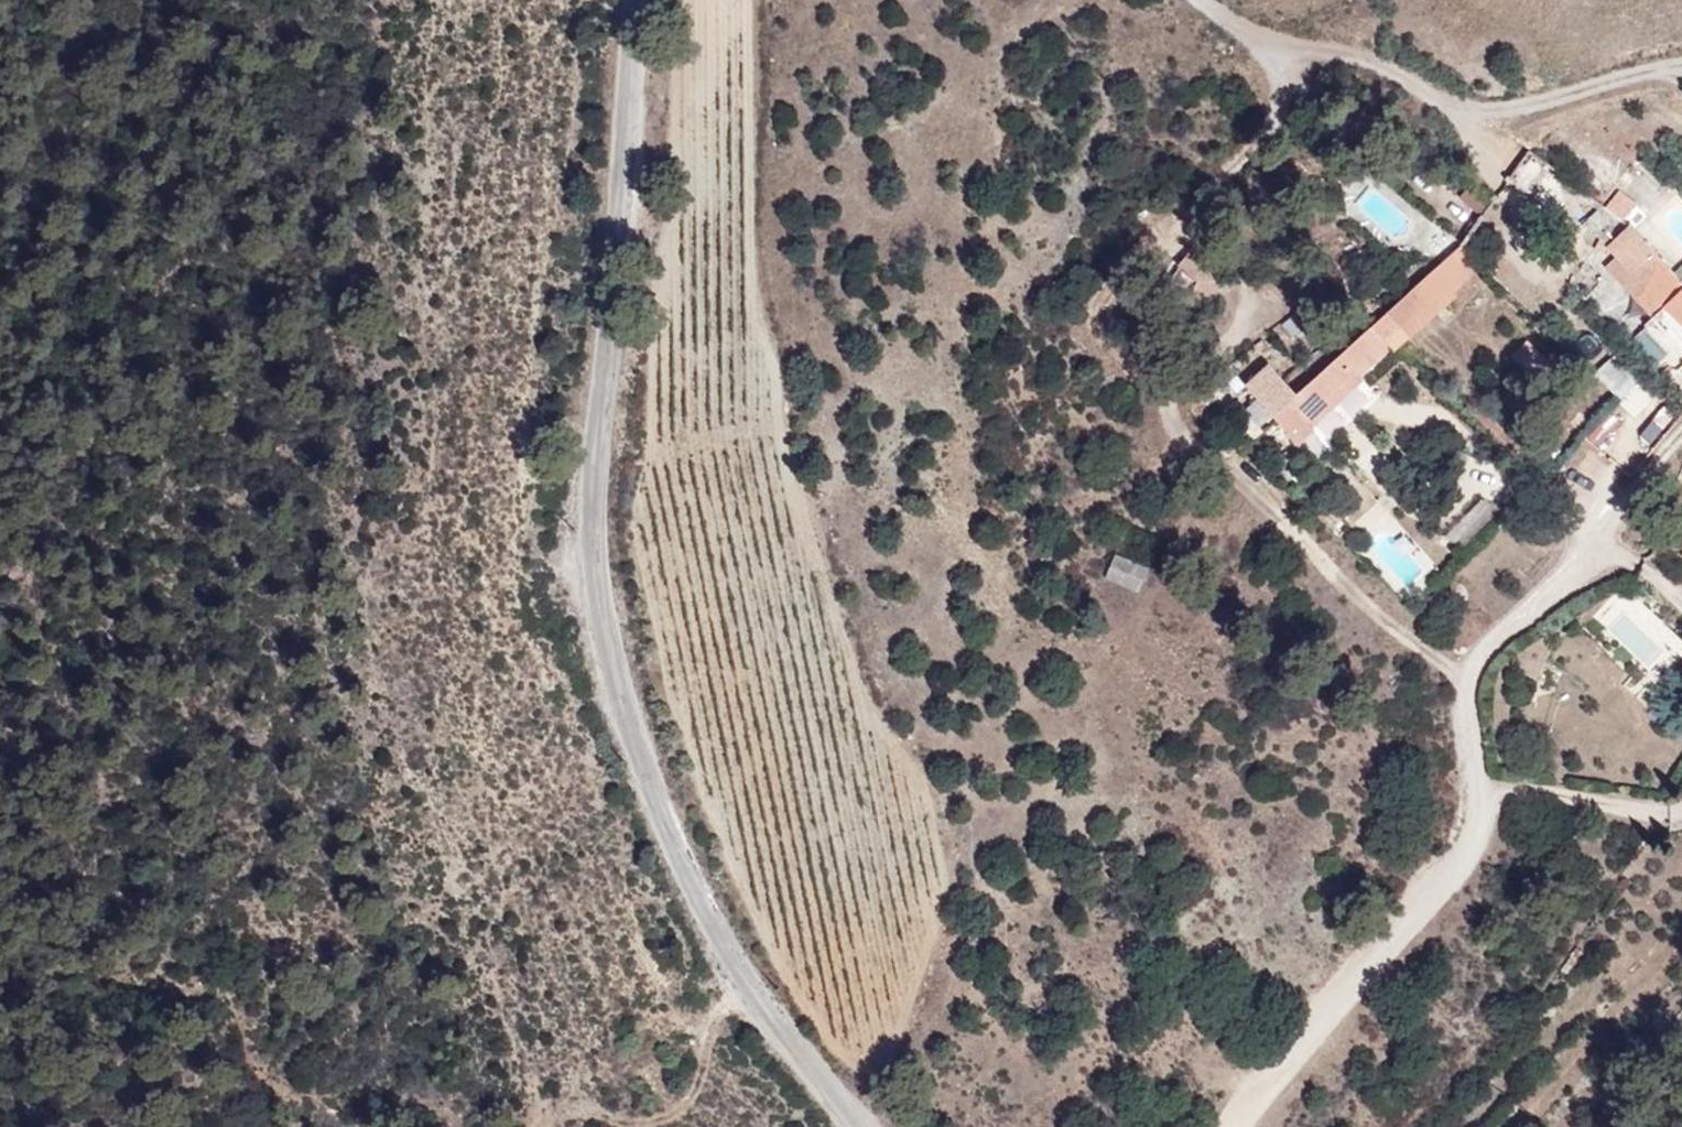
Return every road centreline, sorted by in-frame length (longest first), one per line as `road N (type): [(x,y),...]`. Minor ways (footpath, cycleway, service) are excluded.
road 1 (unclassified): [(846,1126),(692,884),(634,758),(606,651),(590,558),(616,313),(633,0)]

